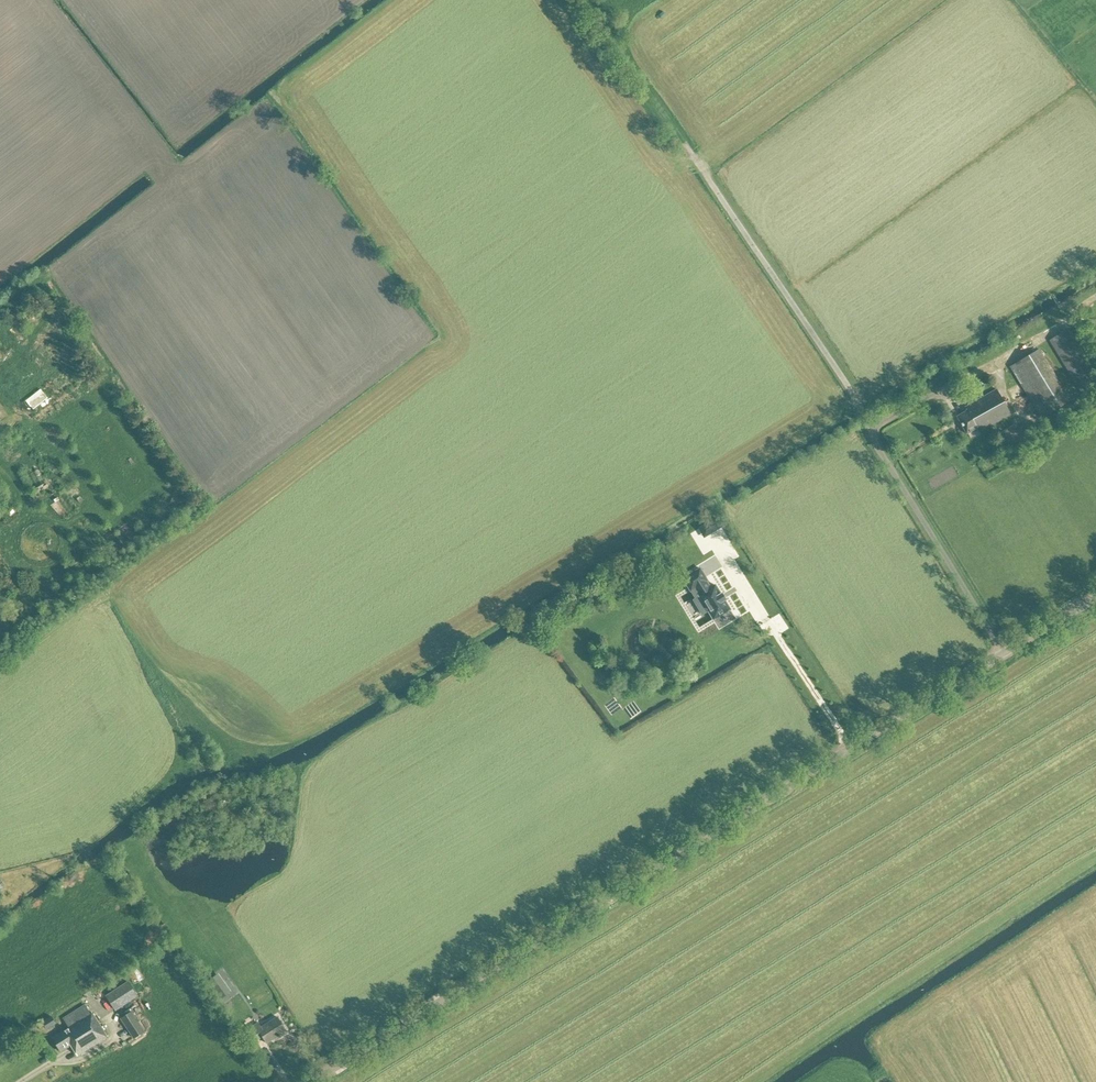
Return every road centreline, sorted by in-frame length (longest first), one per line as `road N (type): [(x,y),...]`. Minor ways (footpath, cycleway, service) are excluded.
road 1 (unclassified): [(310,1081),(1095,597)]
road 2 (track): [(685,145),(591,0)]

